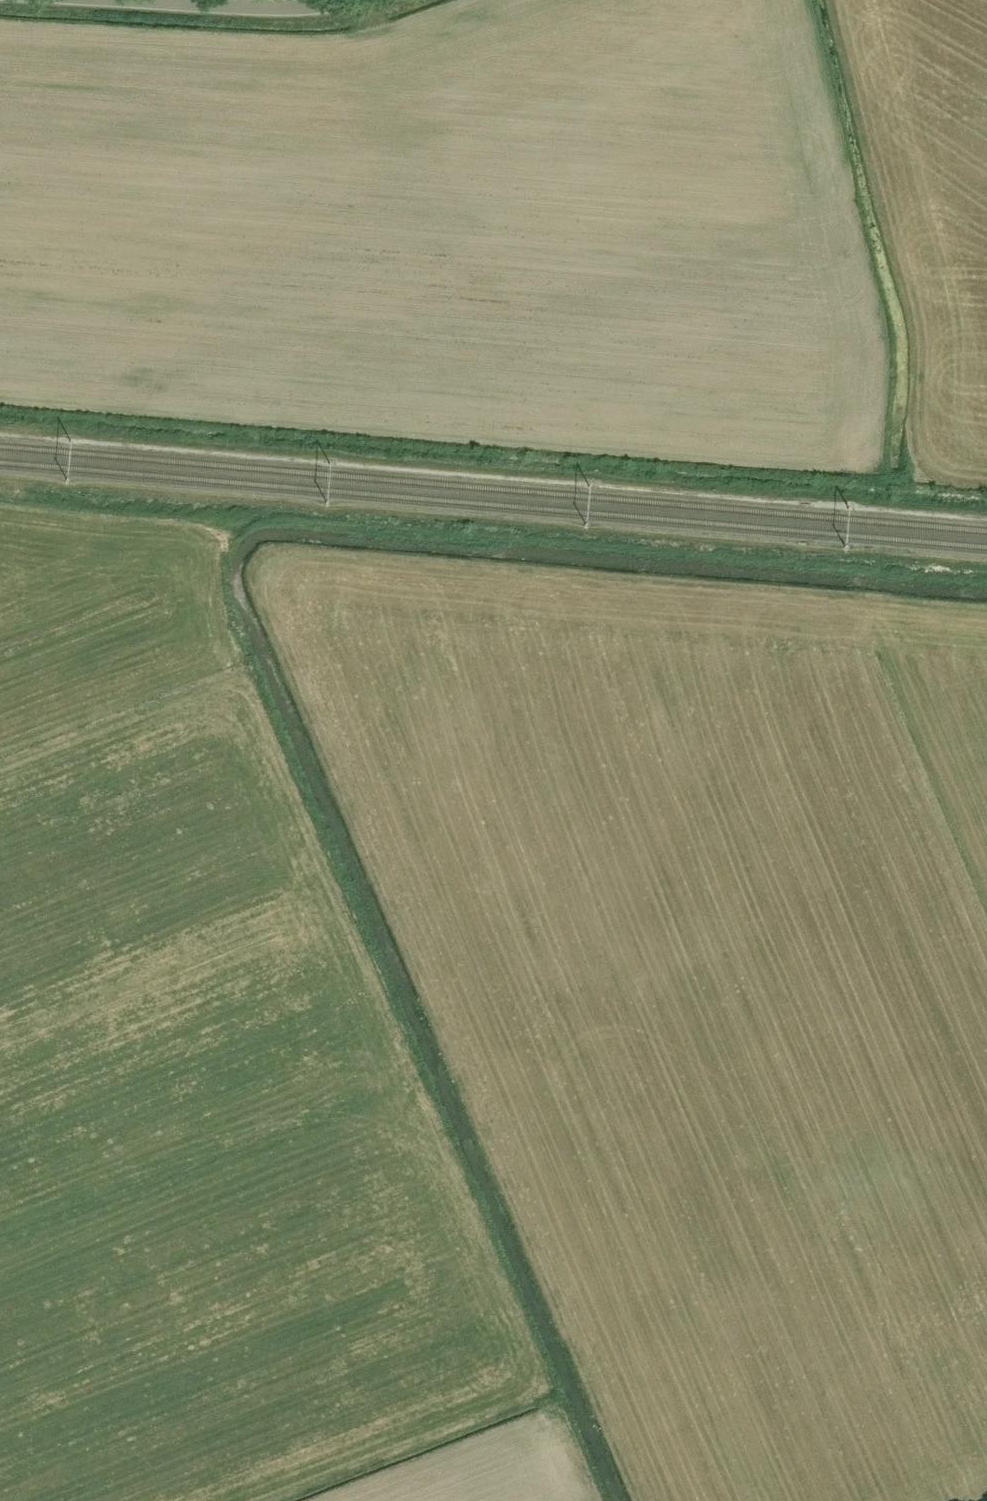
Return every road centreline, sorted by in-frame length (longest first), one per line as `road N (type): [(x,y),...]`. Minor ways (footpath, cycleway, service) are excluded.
road 1 (unclassified): [(361,0),(292,8),(95,0)]

